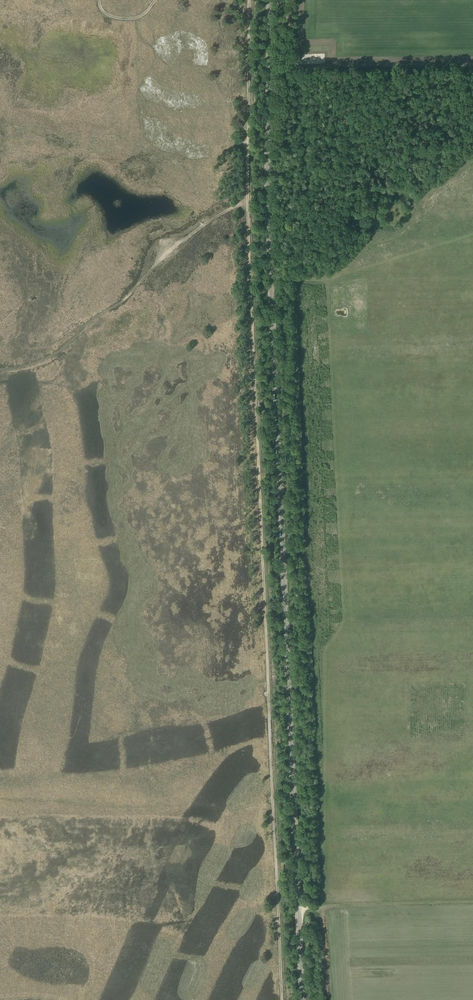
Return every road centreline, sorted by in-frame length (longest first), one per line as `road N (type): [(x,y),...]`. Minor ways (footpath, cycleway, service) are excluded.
road 1 (track): [(249,0),(249,203),(284,999)]
road 2 (secondary): [(302,999),(269,239),(269,0)]
road 3 (track): [(327,280),(343,617),(324,661),(329,905)]
road 4 (track): [(298,906),(472,902)]
road 5 (track): [(249,197),(206,223),(116,306)]
road 6 (track): [(339,276),(472,234)]
road 7 (track): [(472,162),(427,196),(403,231),(366,247)]

